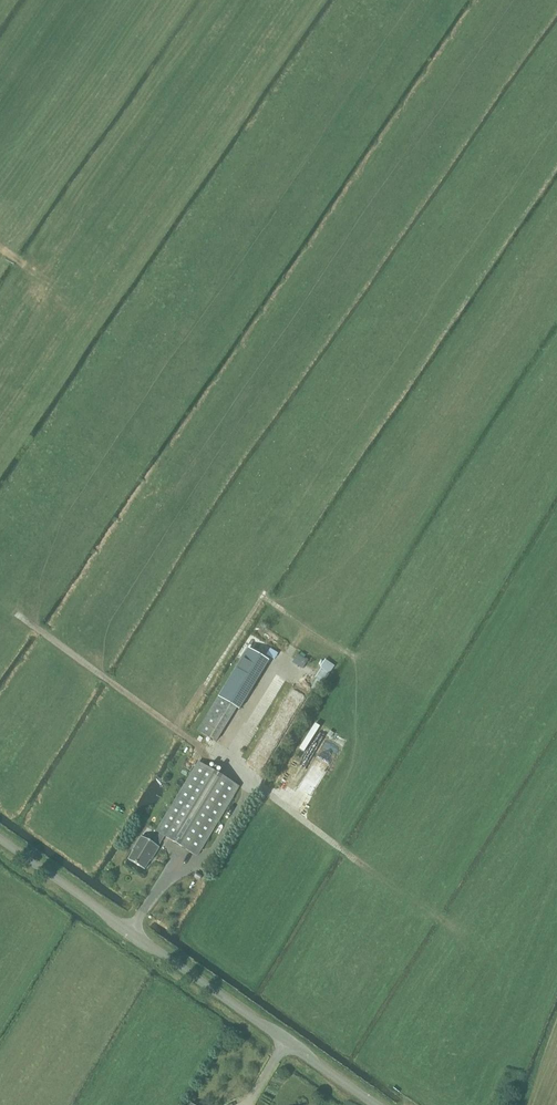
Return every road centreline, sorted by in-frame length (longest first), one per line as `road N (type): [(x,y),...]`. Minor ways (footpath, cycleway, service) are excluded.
road 1 (unclassified): [(377,1104),(0,839)]

